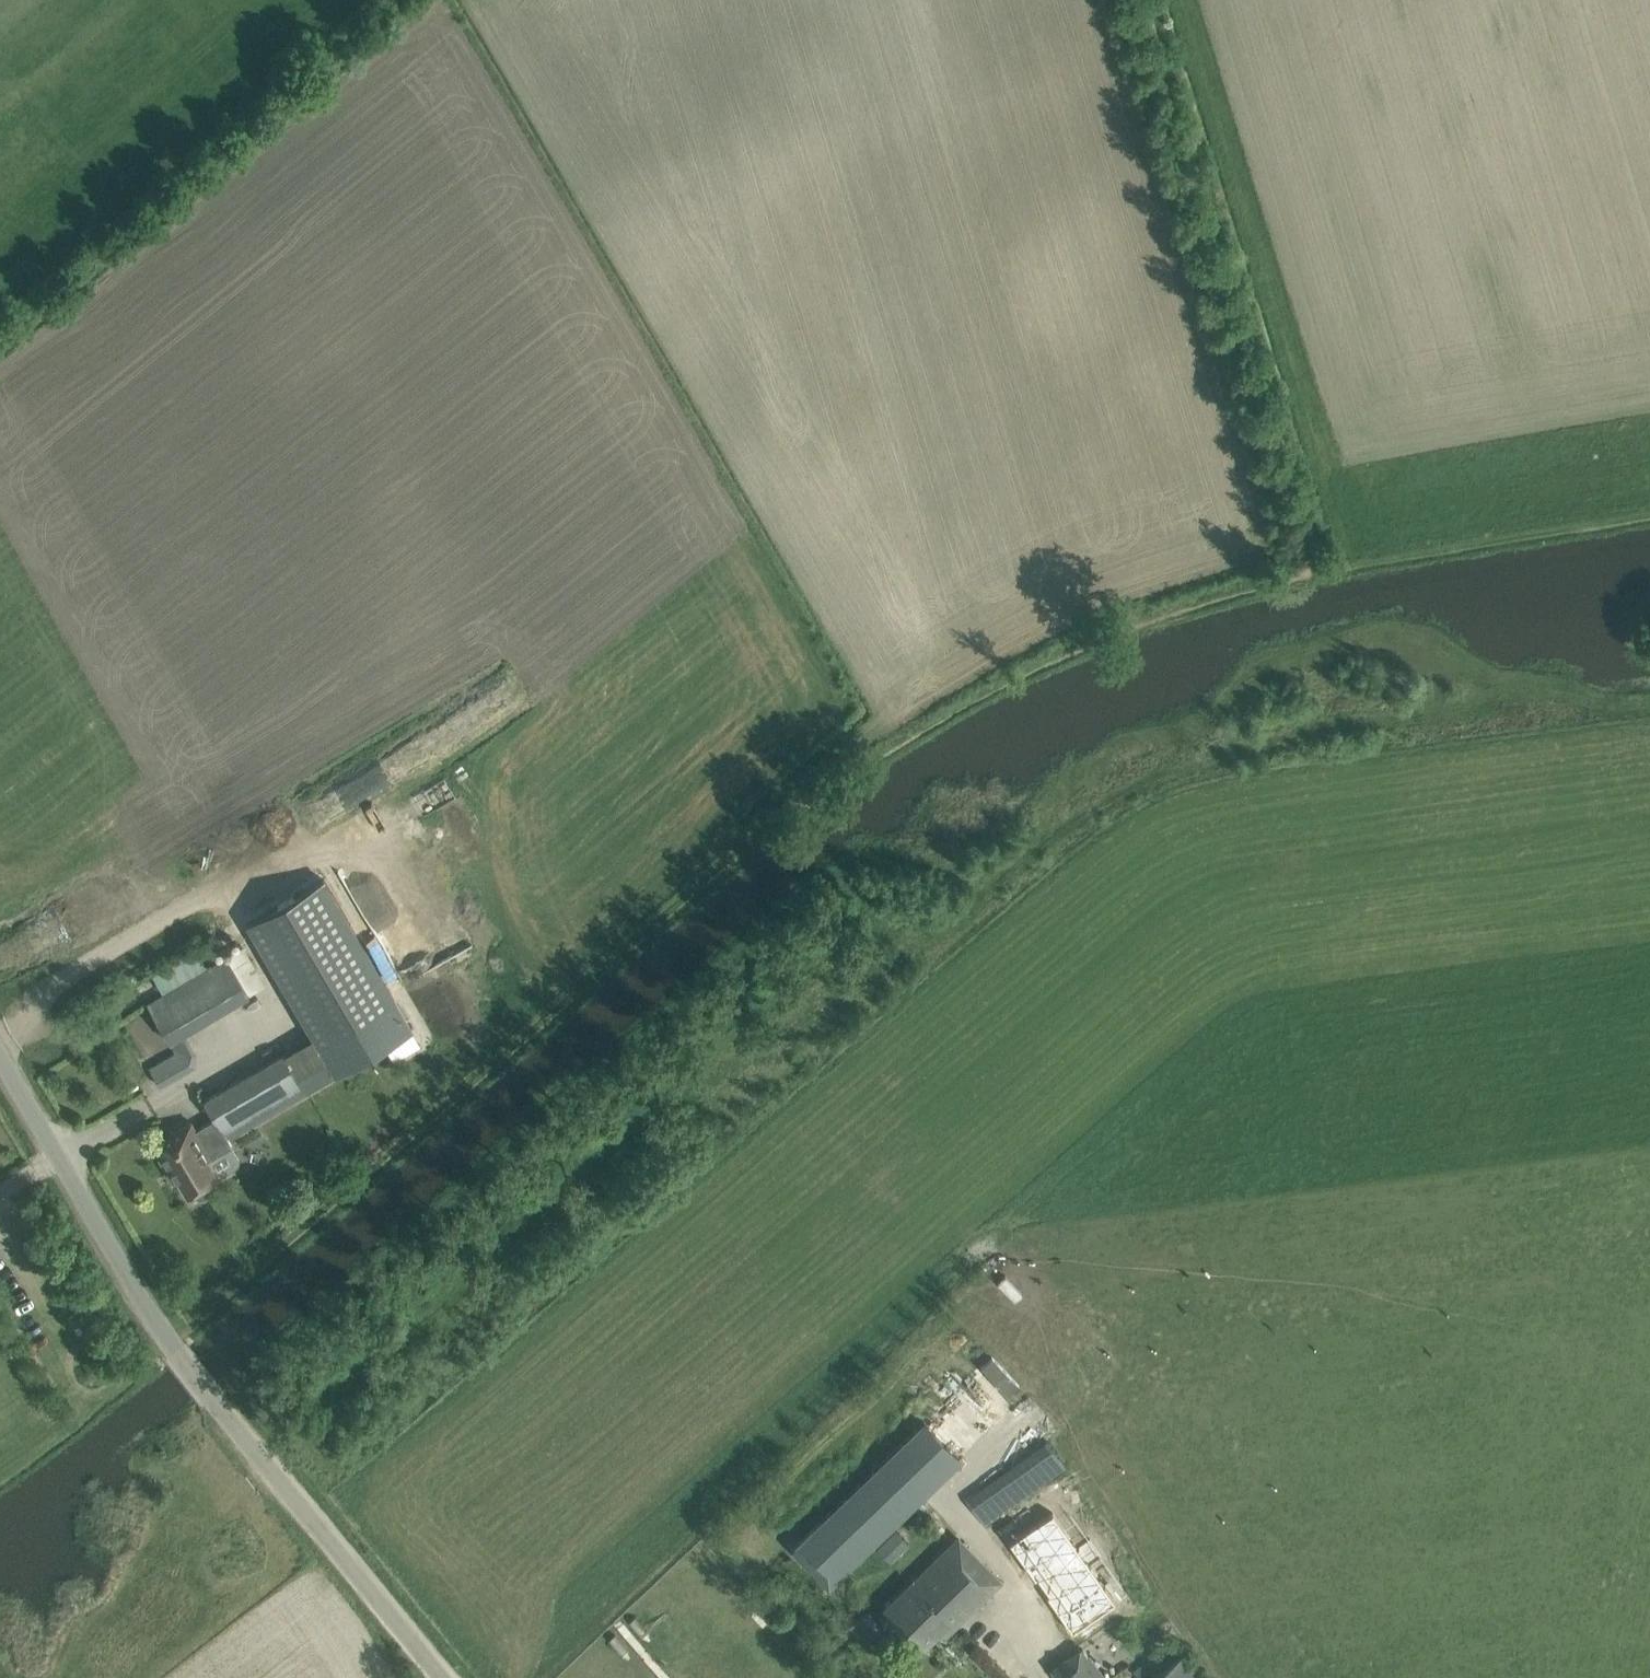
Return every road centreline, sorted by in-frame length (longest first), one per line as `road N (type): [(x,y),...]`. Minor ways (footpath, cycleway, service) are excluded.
road 1 (unclassified): [(445,1677),(152,1319),(0,1056)]

